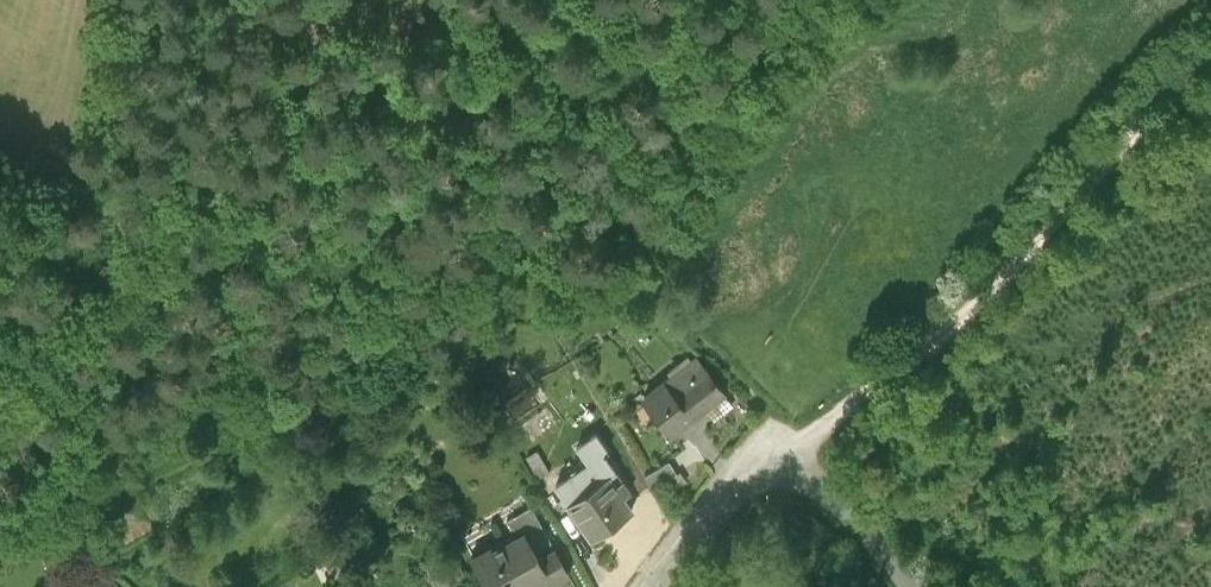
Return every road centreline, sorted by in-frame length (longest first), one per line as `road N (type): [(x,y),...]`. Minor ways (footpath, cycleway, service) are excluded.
road 1 (track): [(88,221),(373,254),(509,250),(630,272),(792,451)]
road 2 (track): [(88,221),(150,192),(235,109),(371,0)]
road 3 (residential): [(655,586),(731,493),(792,451)]
road 4 (track): [(185,0),(241,17),(367,0)]
road 5 (unclassified): [(792,451),(911,586)]
road 6 (track): [(88,221),(72,262),(0,352)]

